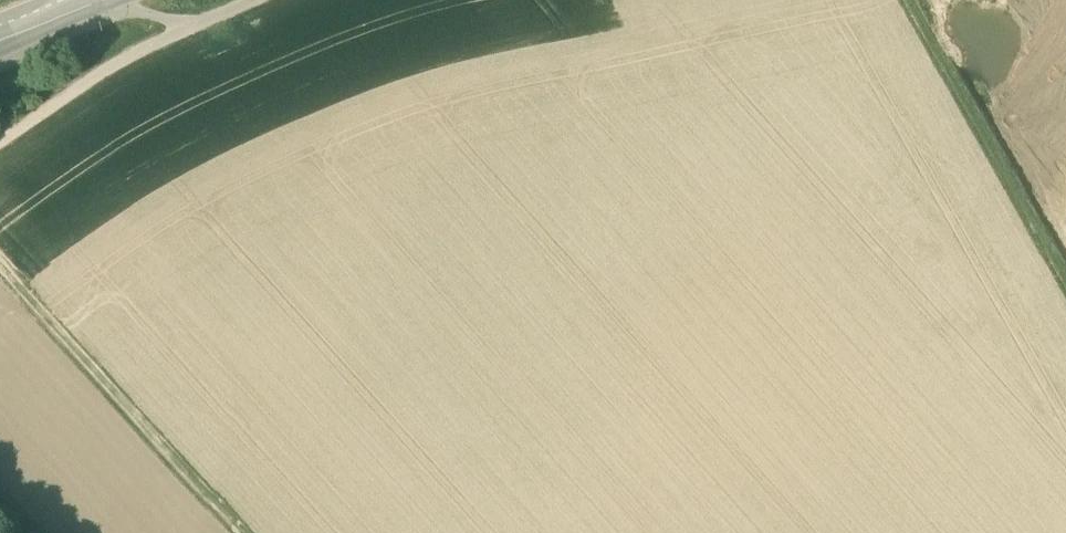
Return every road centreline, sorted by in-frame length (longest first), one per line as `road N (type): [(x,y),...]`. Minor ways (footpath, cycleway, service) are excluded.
road 1 (track): [(910,0),(1065,276)]

